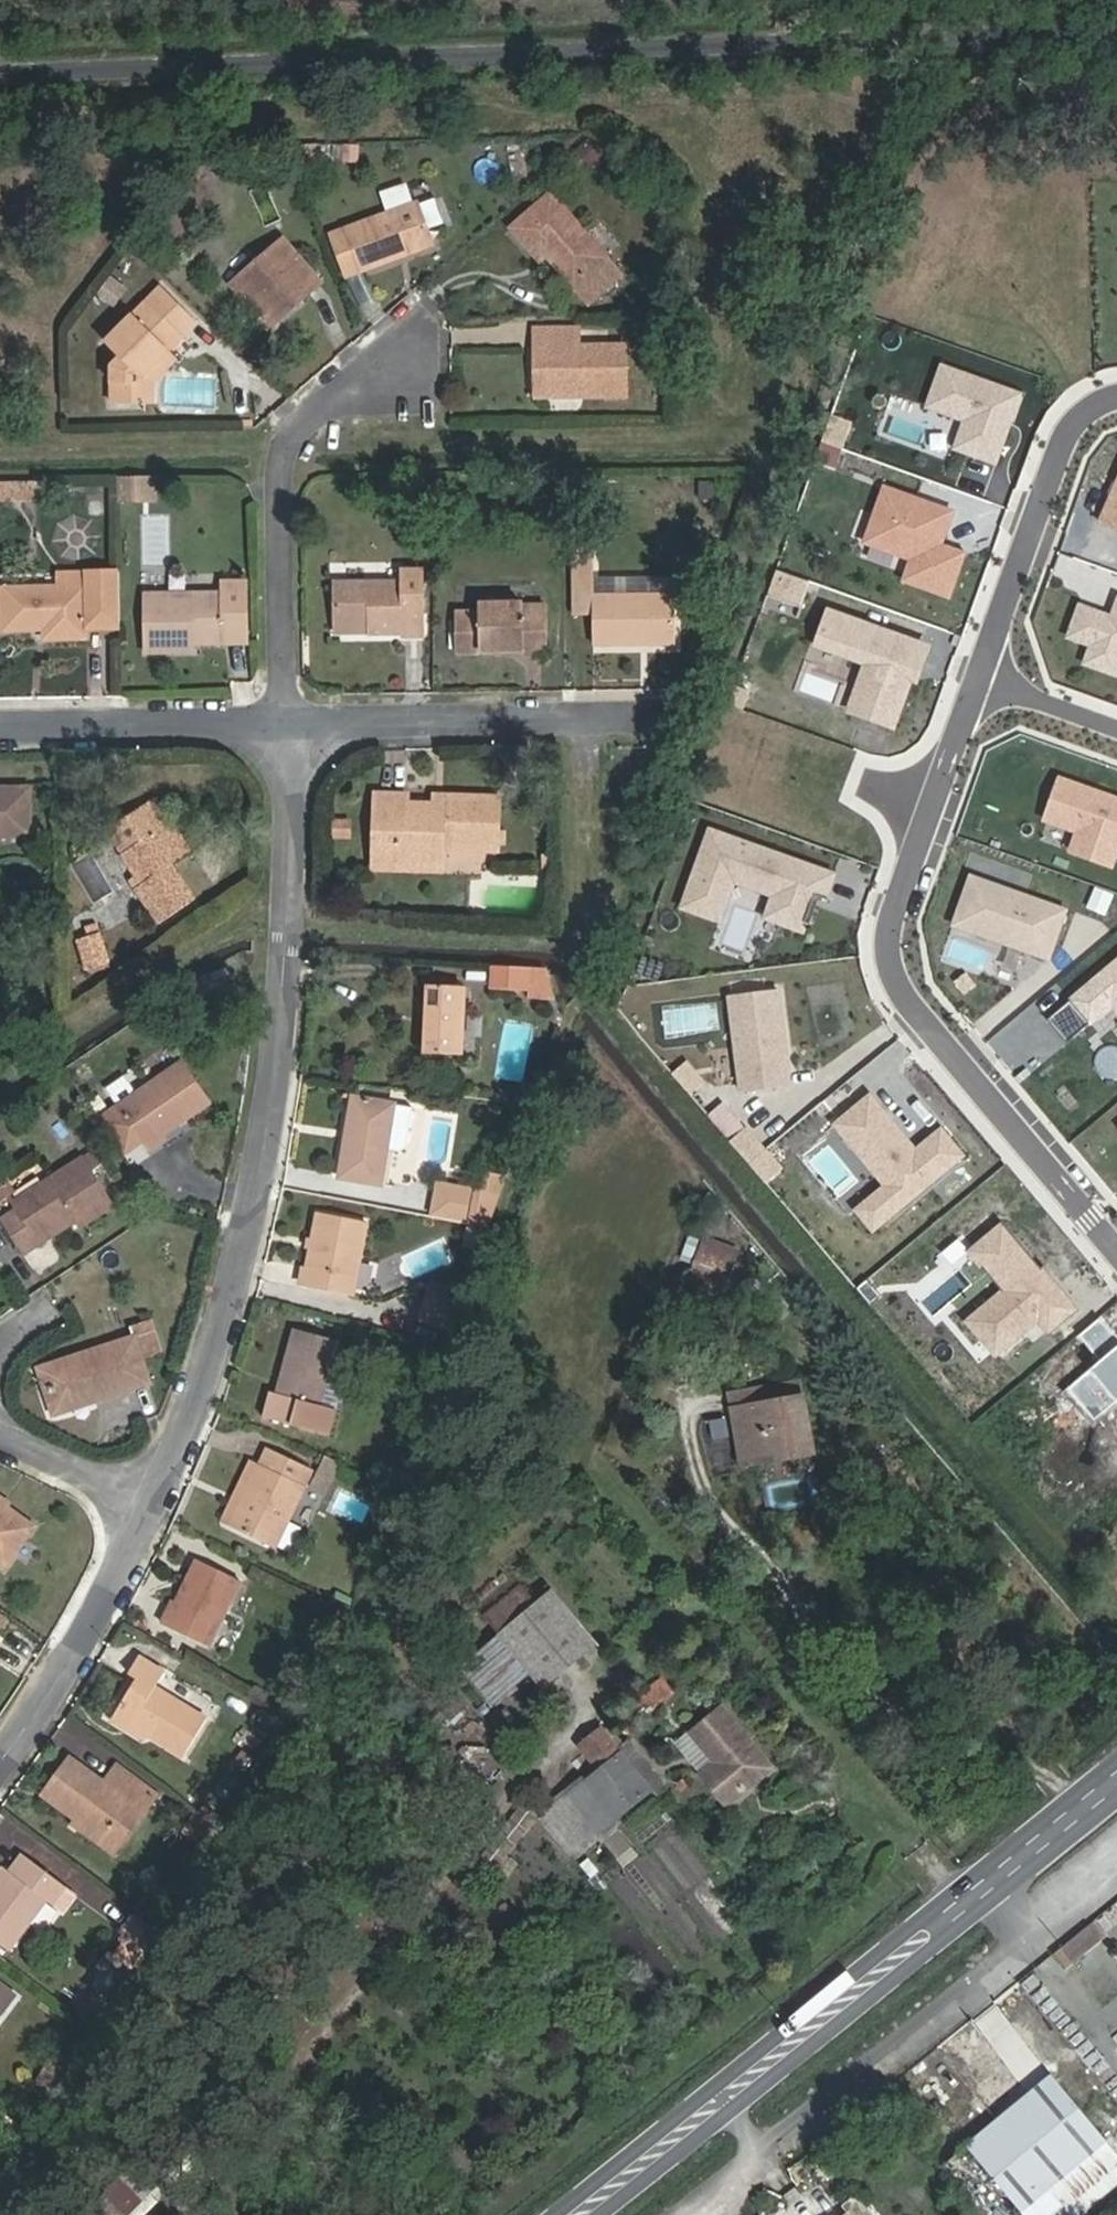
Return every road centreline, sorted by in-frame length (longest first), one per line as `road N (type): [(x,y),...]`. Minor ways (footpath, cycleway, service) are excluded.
road 1 (unclassified): [(0,75),(1116,33)]
road 2 (residential): [(157,1503),(236,1289),(280,1071),(292,880),(291,726)]
road 3 (primary): [(1116,1761),(552,2214)]
road 4 (primary): [(600,2214),(1116,1800)]
road 5 (residential): [(940,807),(896,927),(902,995),(1116,1244)]
road 6 (residential): [(291,726),(286,471),(302,423),(399,358)]
road 7 (residential): [(662,718),(291,726)]
road 8 (residential): [(1116,400),(1077,431),(982,693)]
road 9 (residential): [(0,1760),(83,1645),(157,1503)]
road 10 (residential): [(291,726),(0,729)]
road 11 (residential): [(0,1424),(157,1503)]
road 12 (residential): [(1116,738),(982,693)]
road 13 (residential): [(982,693),(940,807)]

